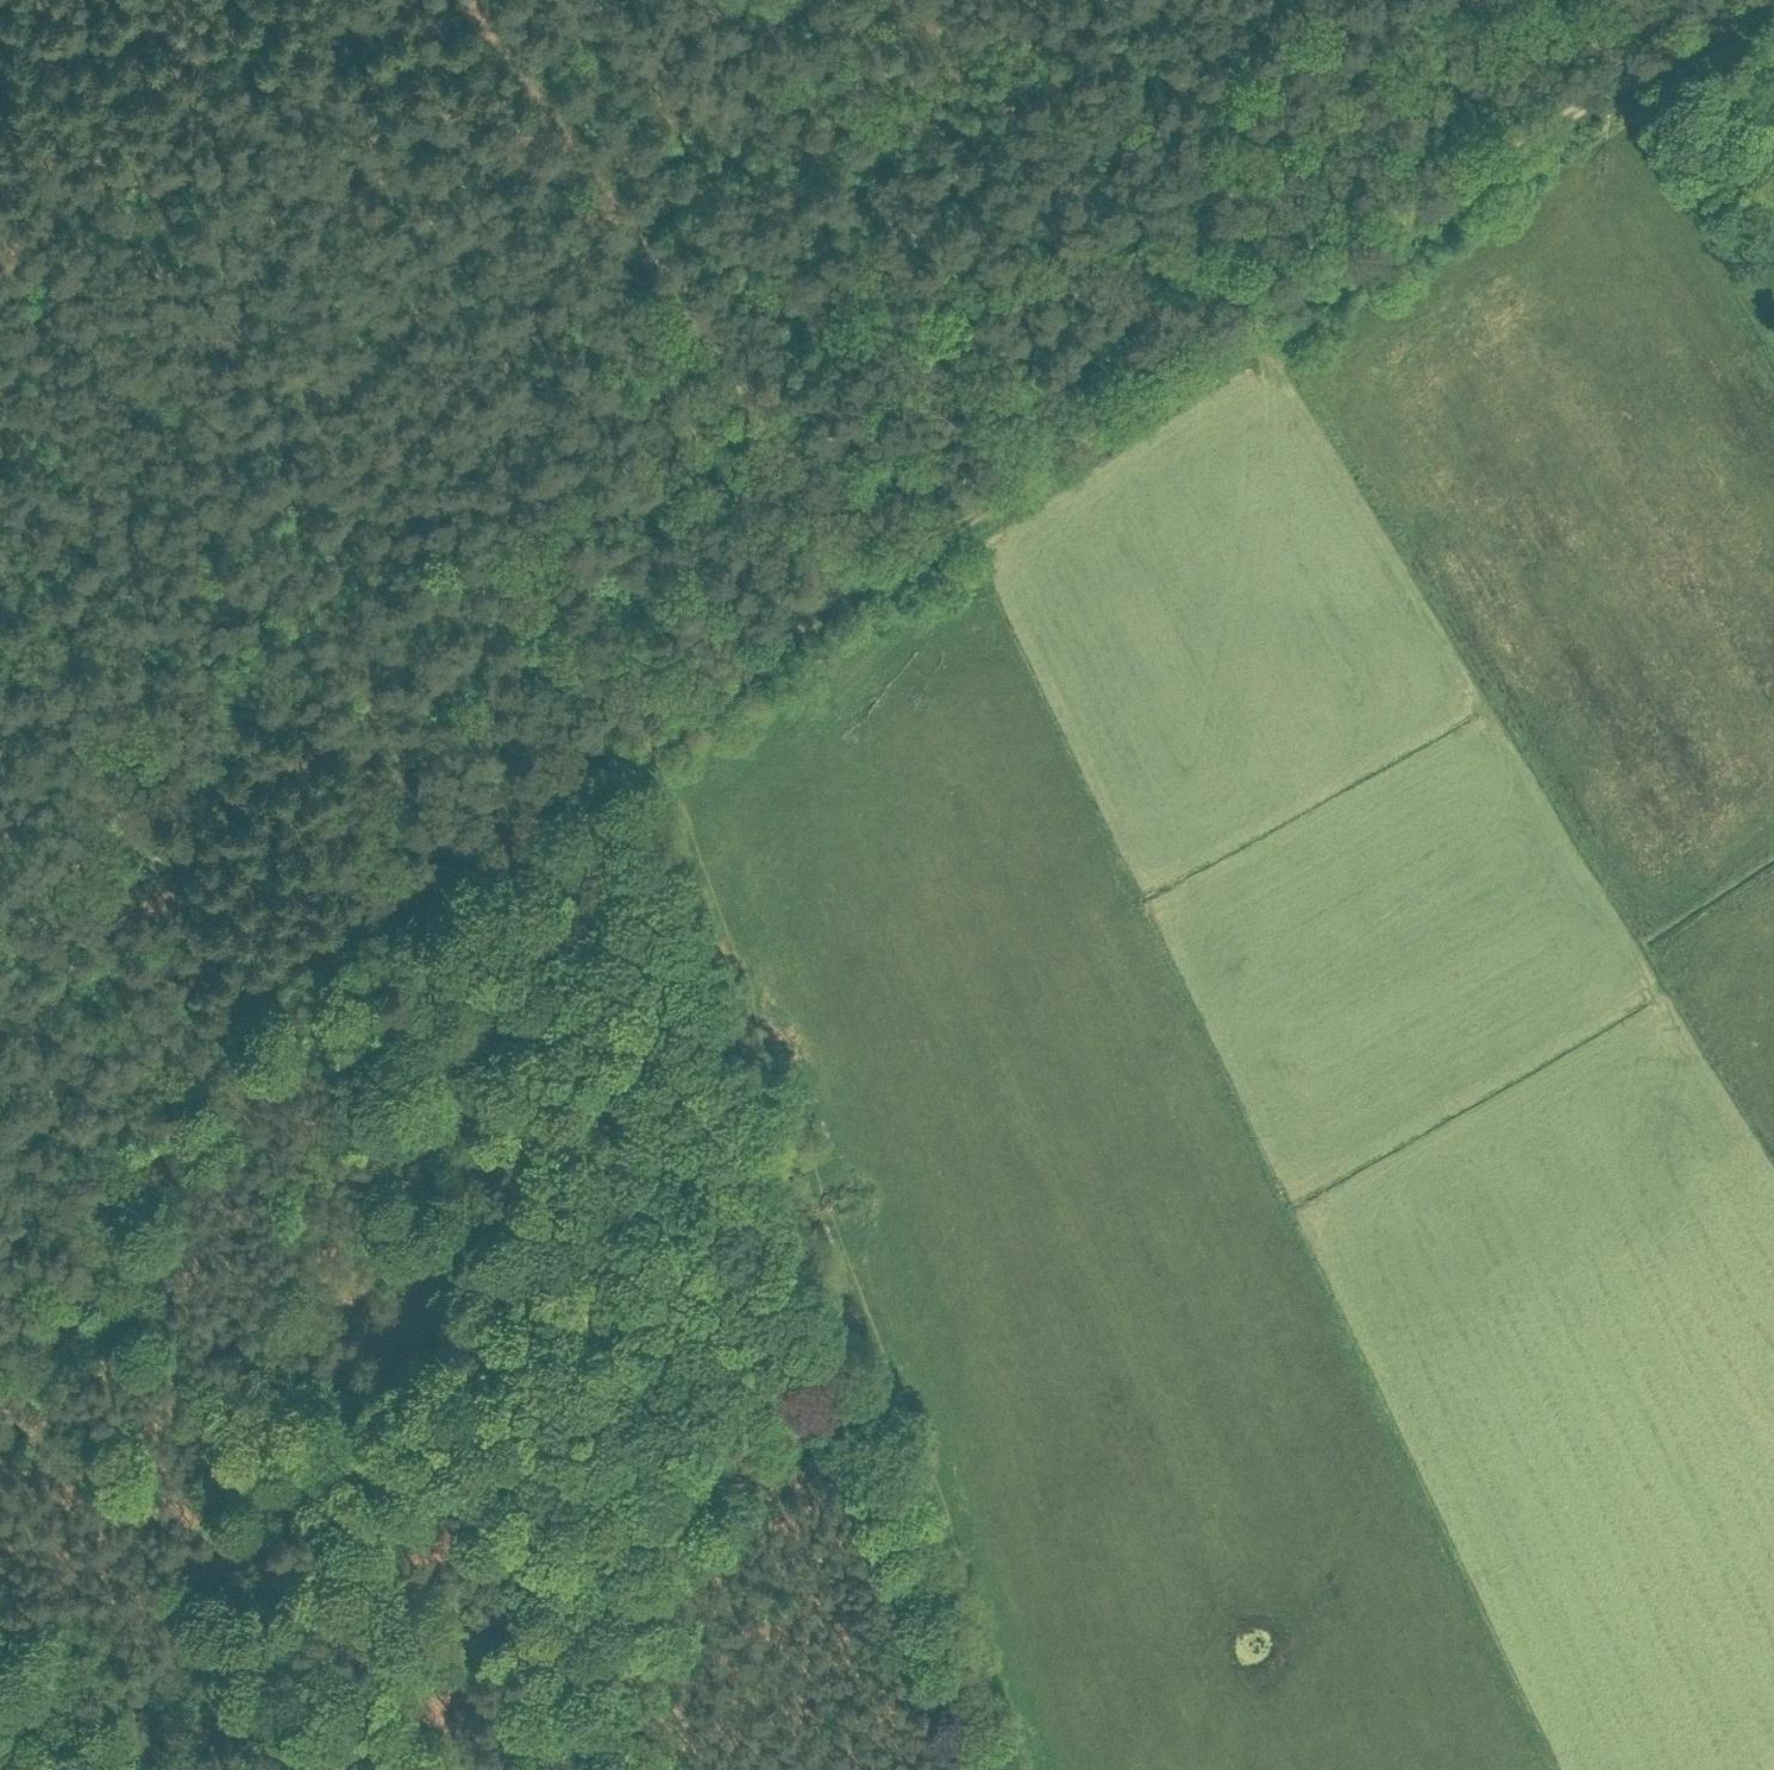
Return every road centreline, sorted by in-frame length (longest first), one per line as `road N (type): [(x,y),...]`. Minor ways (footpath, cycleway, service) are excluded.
road 1 (track): [(421,877),(1745,0)]
road 2 (track): [(481,0),(868,583)]

